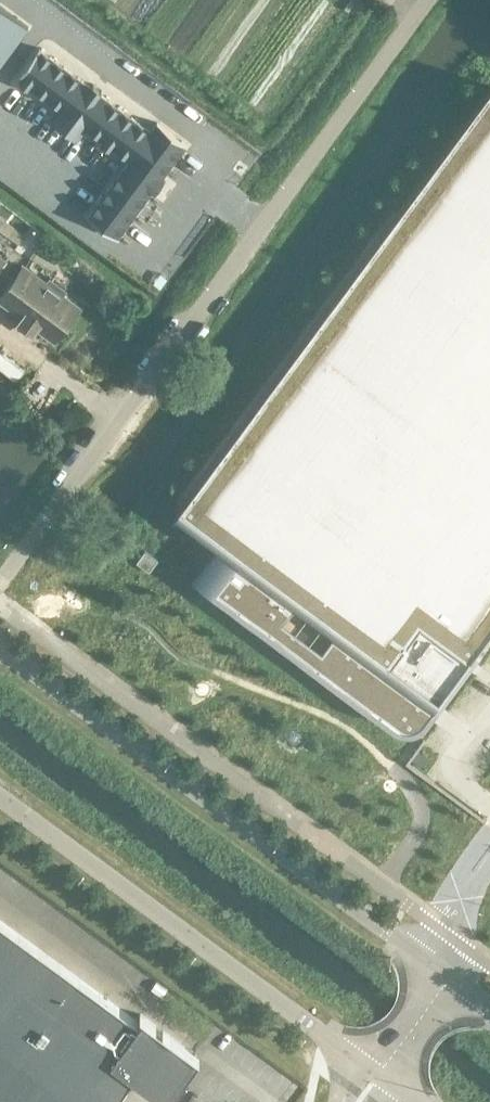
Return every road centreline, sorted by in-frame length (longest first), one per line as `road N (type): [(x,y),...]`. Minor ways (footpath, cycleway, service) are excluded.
road 1 (unclassified): [(0,583),(431,0)]
road 2 (tertiary): [(452,978),(385,939),(0,649)]
road 3 (tertiary): [(0,797),(382,1076)]
road 4 (unclassified): [(452,978),(382,1076)]

